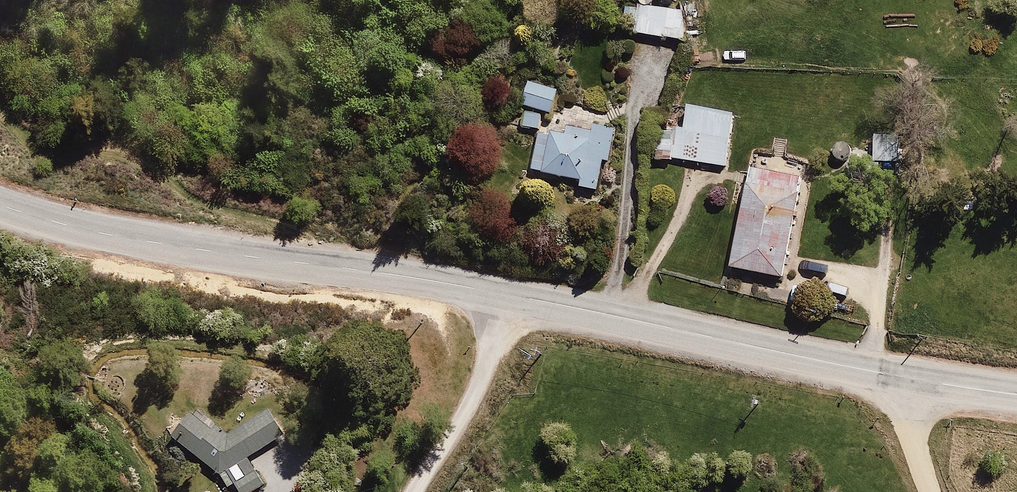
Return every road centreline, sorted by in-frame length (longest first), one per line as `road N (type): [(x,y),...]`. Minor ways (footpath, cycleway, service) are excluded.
road 1 (tertiary): [(0,205),(136,240),(511,294)]
road 2 (tertiary): [(511,294),(907,378)]
road 3 (unclassified): [(415,491),(471,399),(511,294)]

